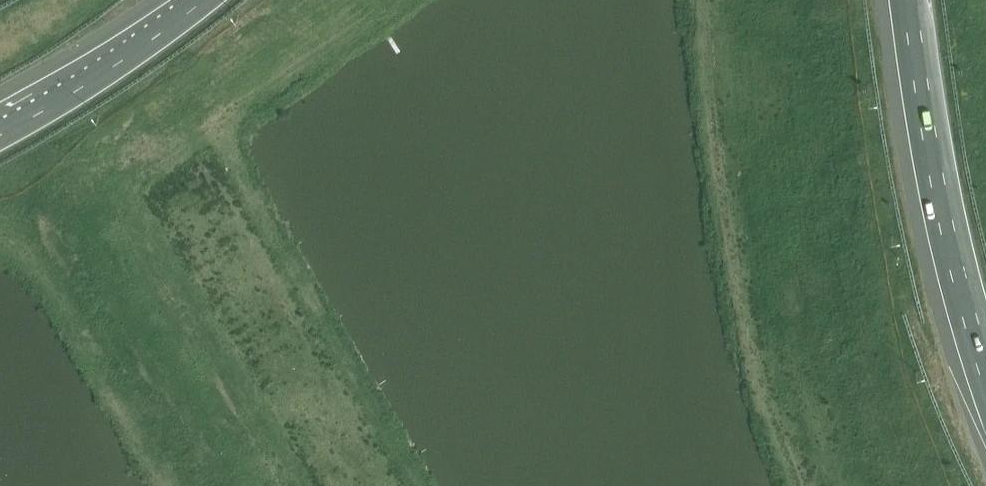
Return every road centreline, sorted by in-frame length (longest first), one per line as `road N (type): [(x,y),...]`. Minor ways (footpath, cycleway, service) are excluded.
road 1 (motorway): [(906,0),(945,225),(985,366)]
road 2 (motorway): [(202,0),(0,132)]

